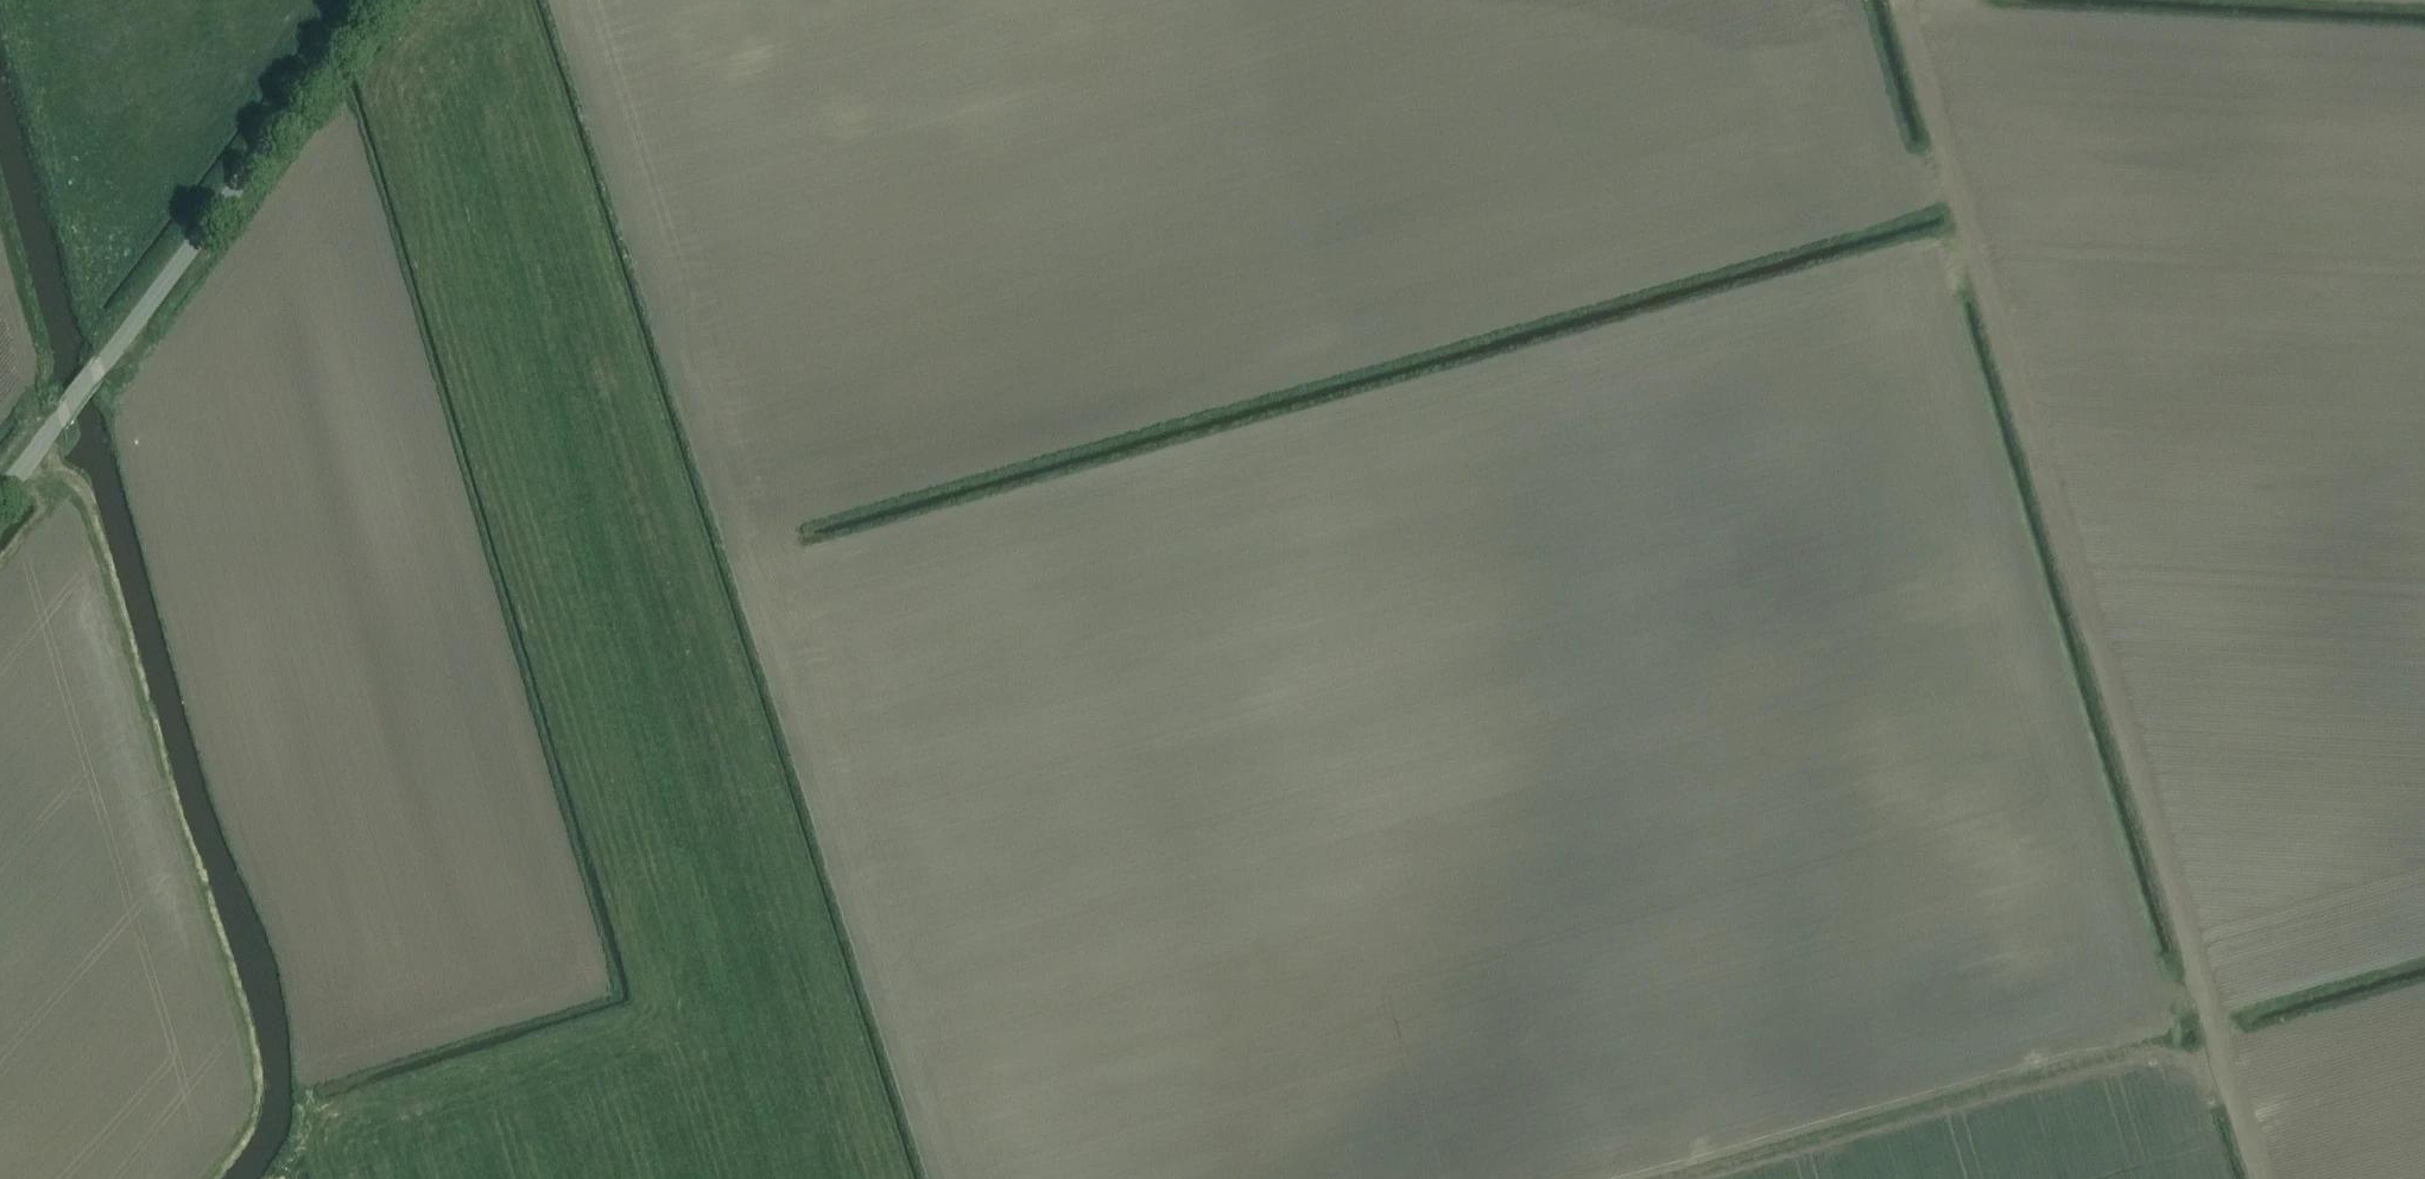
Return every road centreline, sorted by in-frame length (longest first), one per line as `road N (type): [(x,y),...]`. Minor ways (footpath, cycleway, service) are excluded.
road 1 (unclassified): [(2268,1178),(1910,0)]
road 2 (unclassified): [(0,495),(371,0)]

